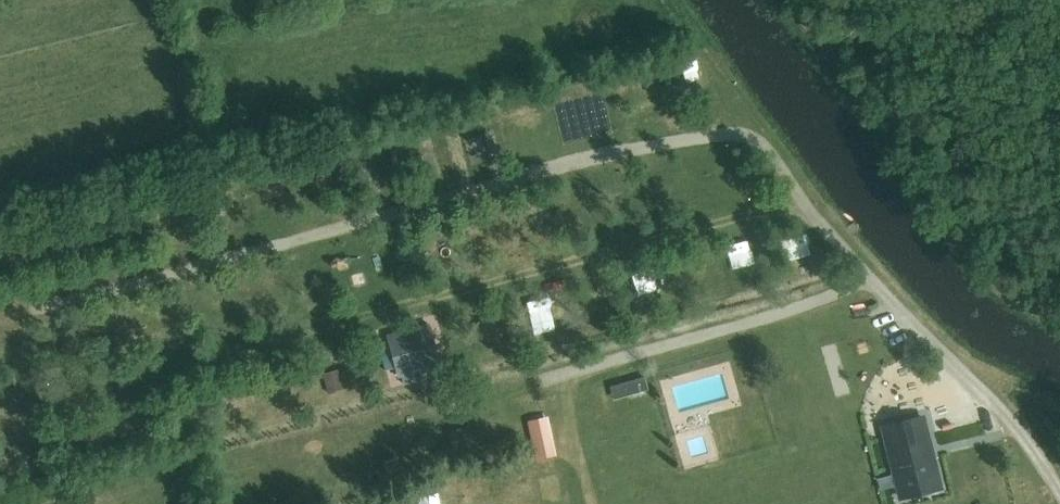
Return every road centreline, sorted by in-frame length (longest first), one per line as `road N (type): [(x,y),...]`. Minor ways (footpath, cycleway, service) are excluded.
road 1 (track): [(37,310),(52,389),(776,207)]

